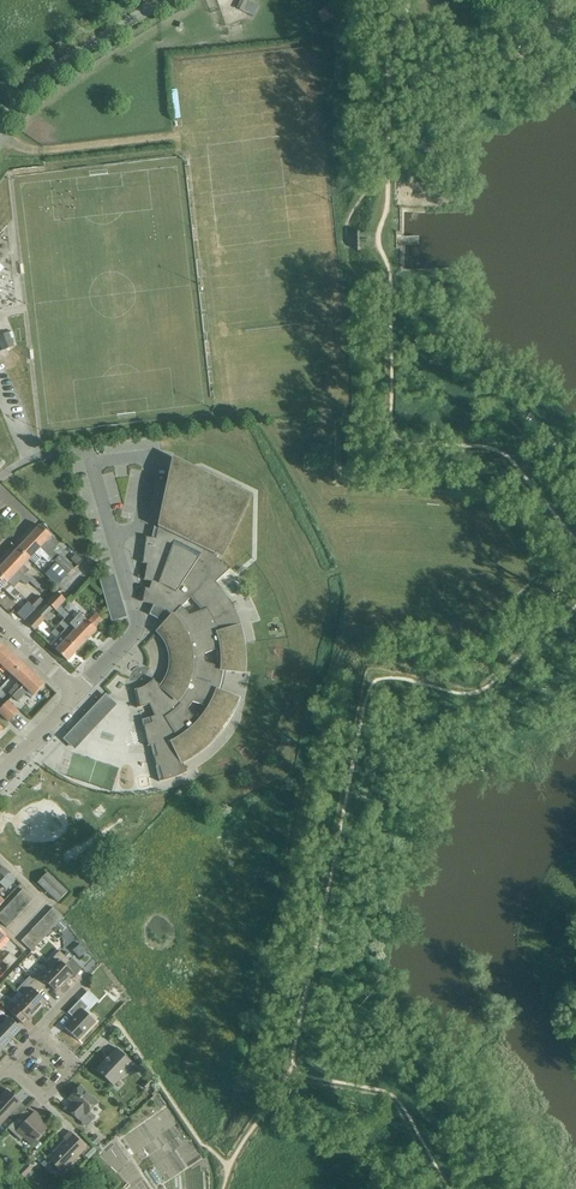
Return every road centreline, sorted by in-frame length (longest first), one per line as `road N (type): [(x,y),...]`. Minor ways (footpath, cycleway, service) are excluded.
road 1 (residential): [(0,126),(57,65),(162,0)]
road 2 (residential): [(77,693),(137,627),(112,535)]
road 3 (residential): [(91,463),(142,457),(151,465),(139,529),(112,535)]

